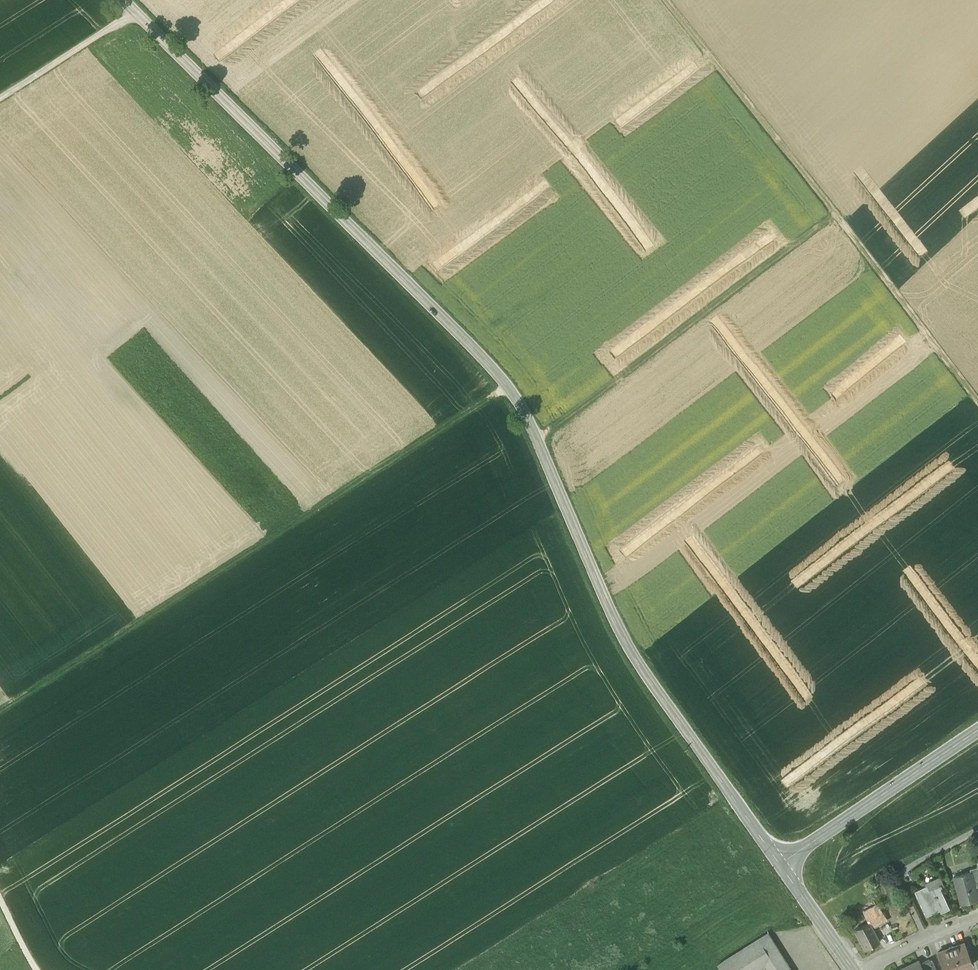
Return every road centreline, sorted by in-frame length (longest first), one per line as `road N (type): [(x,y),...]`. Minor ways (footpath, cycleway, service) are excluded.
road 1 (secondary): [(781,861),(638,654),(516,393),(449,318),(124,0)]
road 2 (track): [(0,712),(516,393)]
road 3 (track): [(977,397),(842,221),(544,445)]
road 4 (track): [(842,221),(666,0)]
road 5 (secondary): [(977,730),(781,861)]
road 6 (track): [(0,99),(136,13)]
road 7 (residential): [(925,937),(901,874),(977,829)]
road 8 (secondary): [(856,969),(781,861)]

